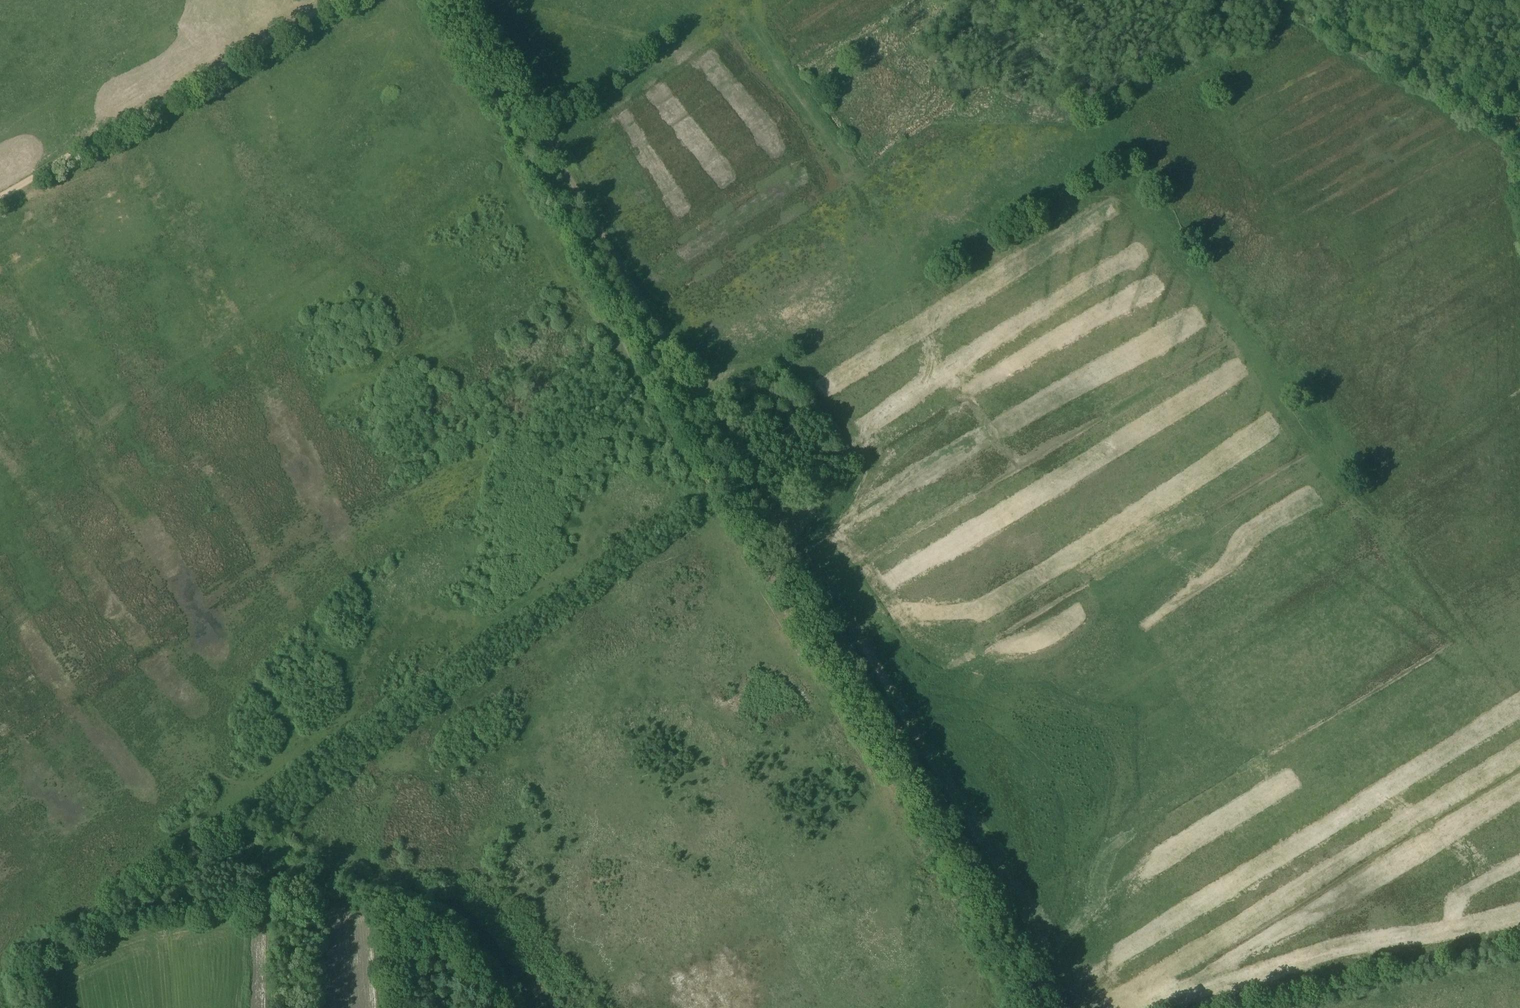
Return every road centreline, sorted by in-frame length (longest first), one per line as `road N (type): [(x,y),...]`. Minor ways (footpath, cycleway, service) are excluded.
road 1 (track): [(468,0),(1066,1007)]
road 2 (track): [(0,197),(337,0)]

